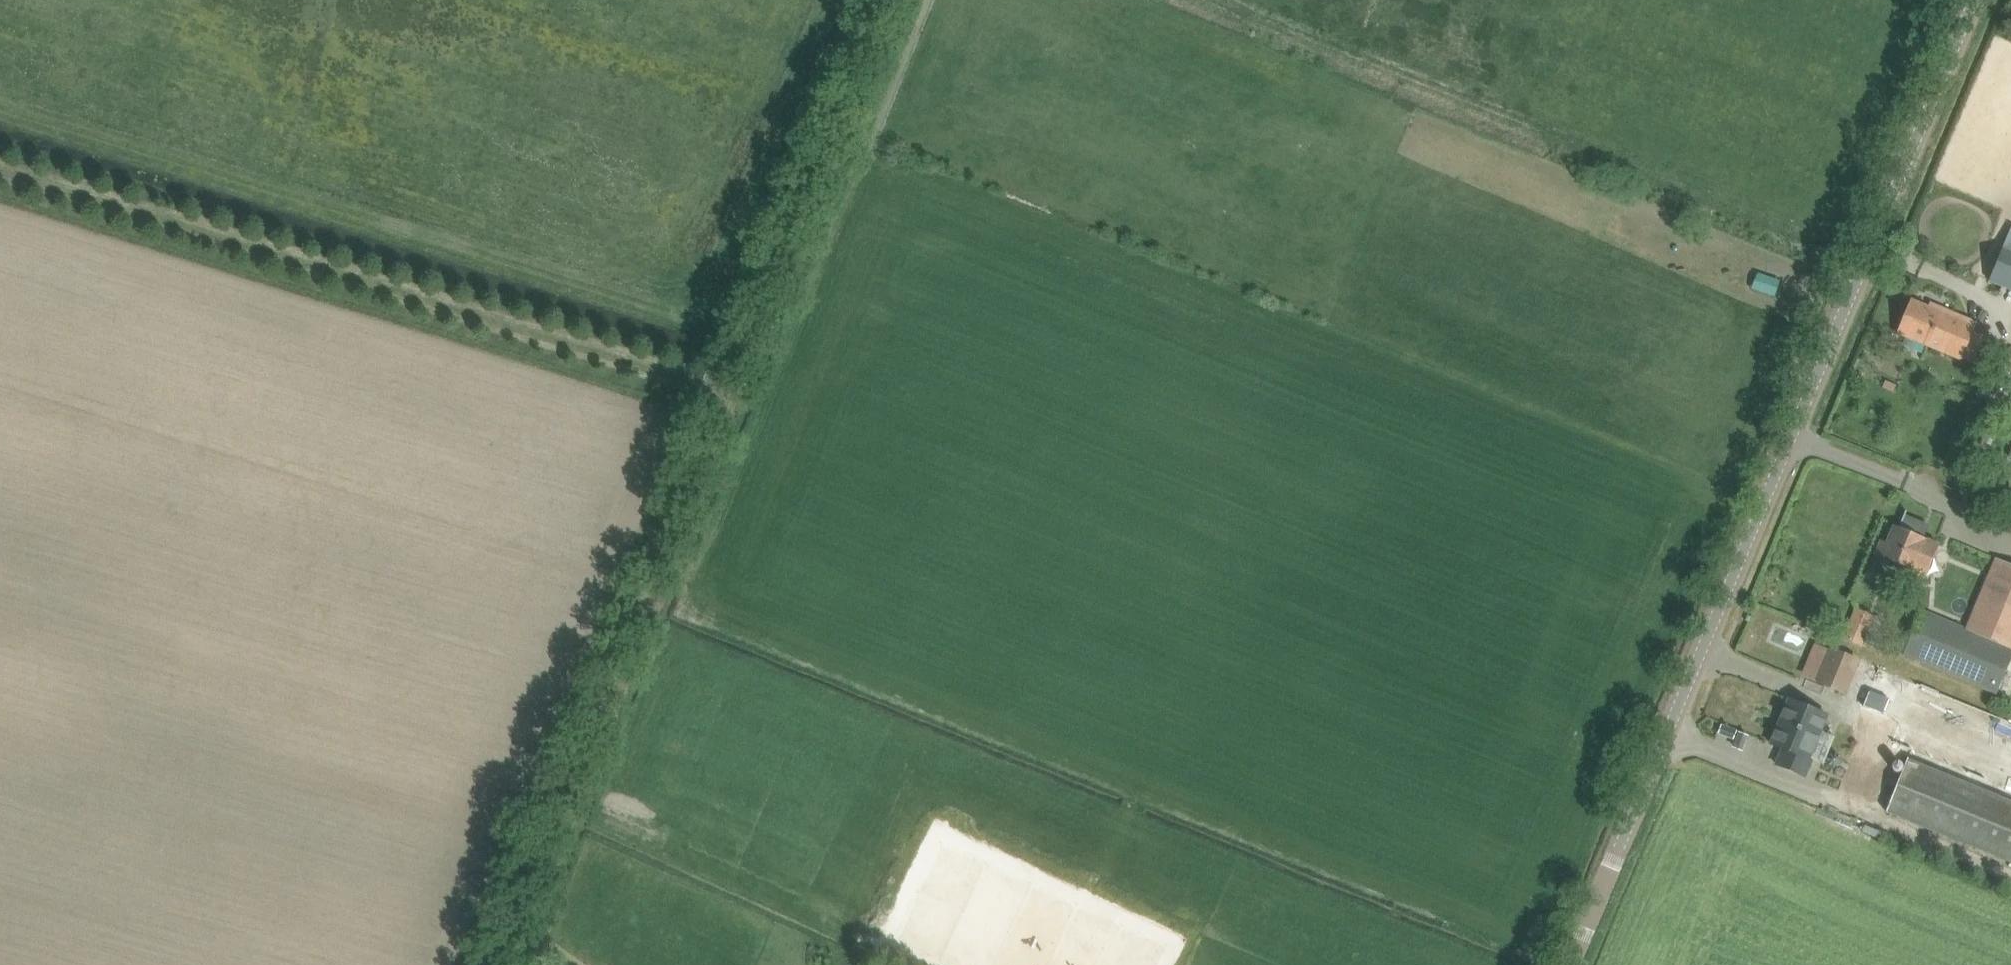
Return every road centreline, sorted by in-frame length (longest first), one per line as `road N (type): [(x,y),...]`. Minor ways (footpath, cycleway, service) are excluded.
road 1 (tertiary): [(1569,964),(1976,0)]
road 2 (track): [(884,0),(499,964)]

